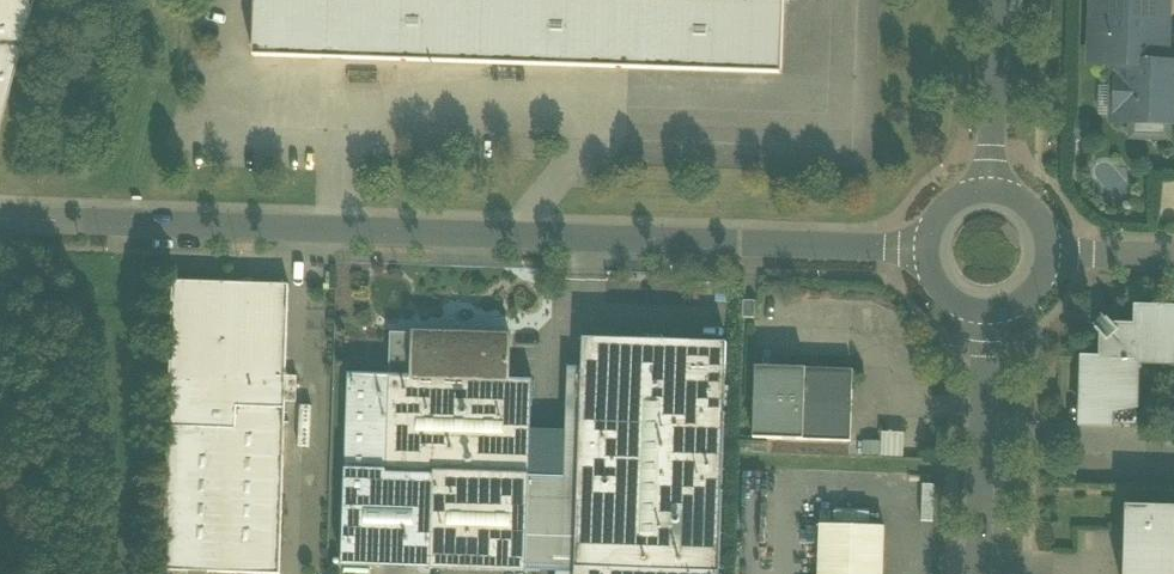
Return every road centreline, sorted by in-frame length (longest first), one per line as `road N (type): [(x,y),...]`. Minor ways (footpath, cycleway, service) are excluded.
road 1 (unclassified): [(928,246),(0,218)]
road 2 (residential): [(989,315),(977,573)]
road 3 (residential): [(998,0),(991,192)]
road 4 (unclassified): [(1051,253),(1173,260)]

